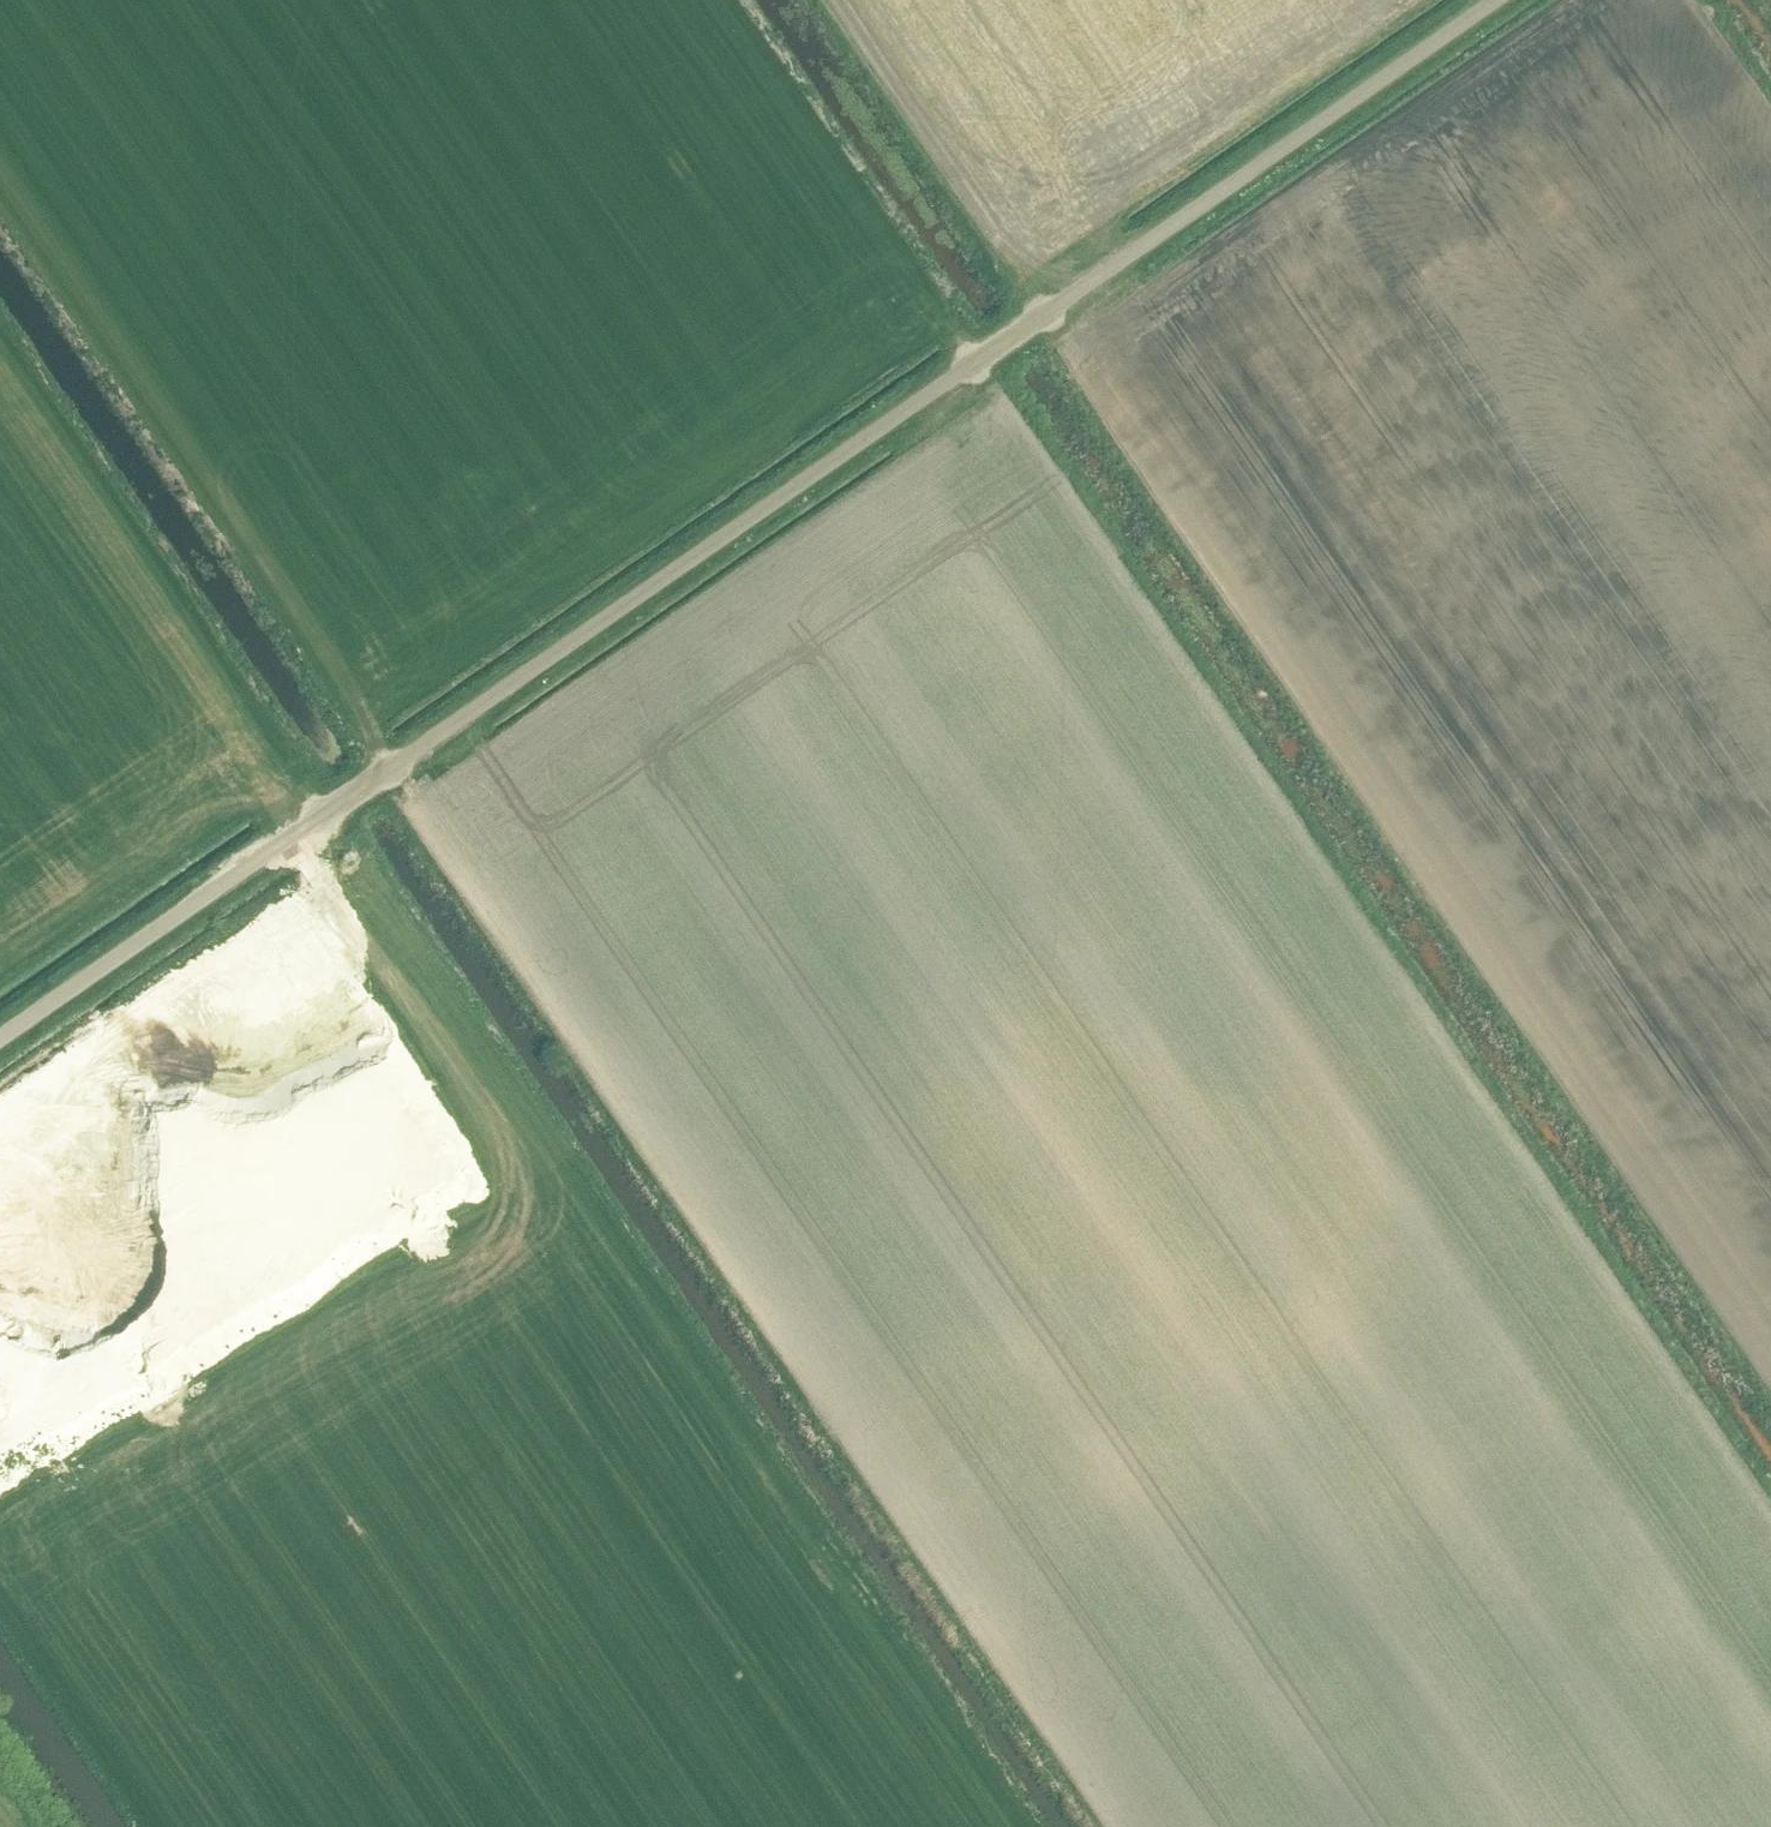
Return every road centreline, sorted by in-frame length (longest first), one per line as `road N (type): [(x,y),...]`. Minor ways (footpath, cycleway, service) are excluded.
road 1 (unclassified): [(0,1039),(1494,0)]

